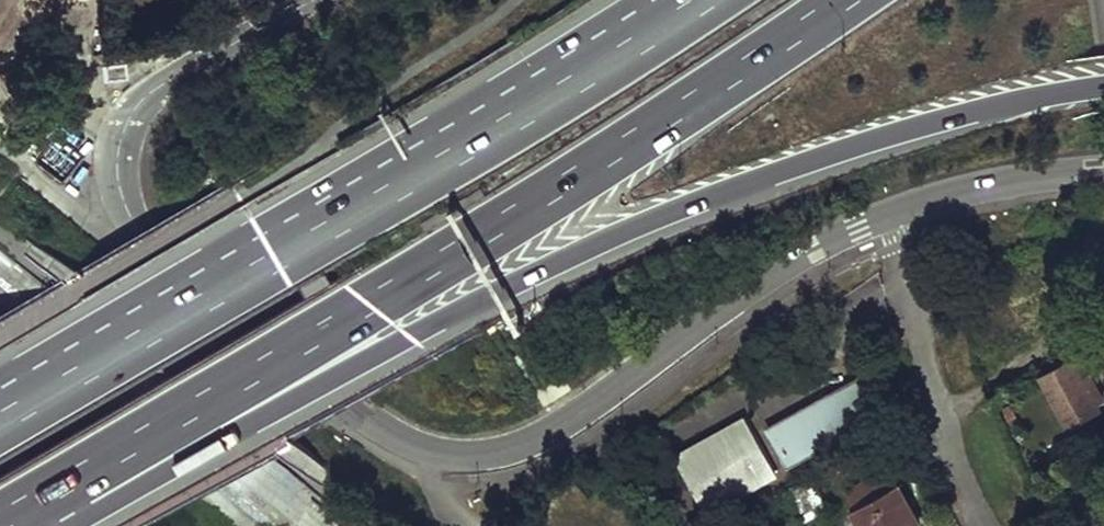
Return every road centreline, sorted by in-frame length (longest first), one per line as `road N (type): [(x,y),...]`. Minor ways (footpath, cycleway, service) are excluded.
road 1 (residential): [(1103,171),(988,187),(889,215),(811,250),(548,434),(473,456),(438,453),(357,412),(135,229),(121,200),(116,158),(147,94),(303,0)]
road 2 (motorway): [(12,516),(79,521),(423,329),(639,224),(929,123),(1103,85)]
road 3 (motorway): [(12,516),(530,207),(845,0)]
road 4 (motorway): [(693,0),(0,413)]

